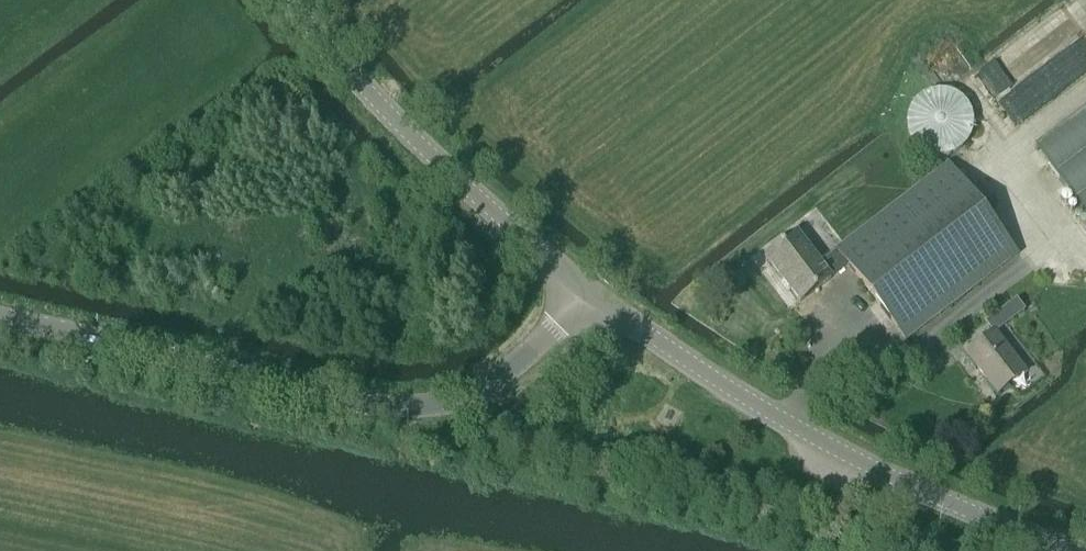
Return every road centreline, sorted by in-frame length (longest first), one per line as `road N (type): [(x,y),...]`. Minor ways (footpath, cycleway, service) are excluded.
road 1 (tertiary): [(0,321),(372,408),(439,404),(496,377),(588,295)]
road 2 (tertiary): [(1068,550),(842,455),(588,295)]
road 3 (unclassified): [(588,295),(336,59),(289,0)]

